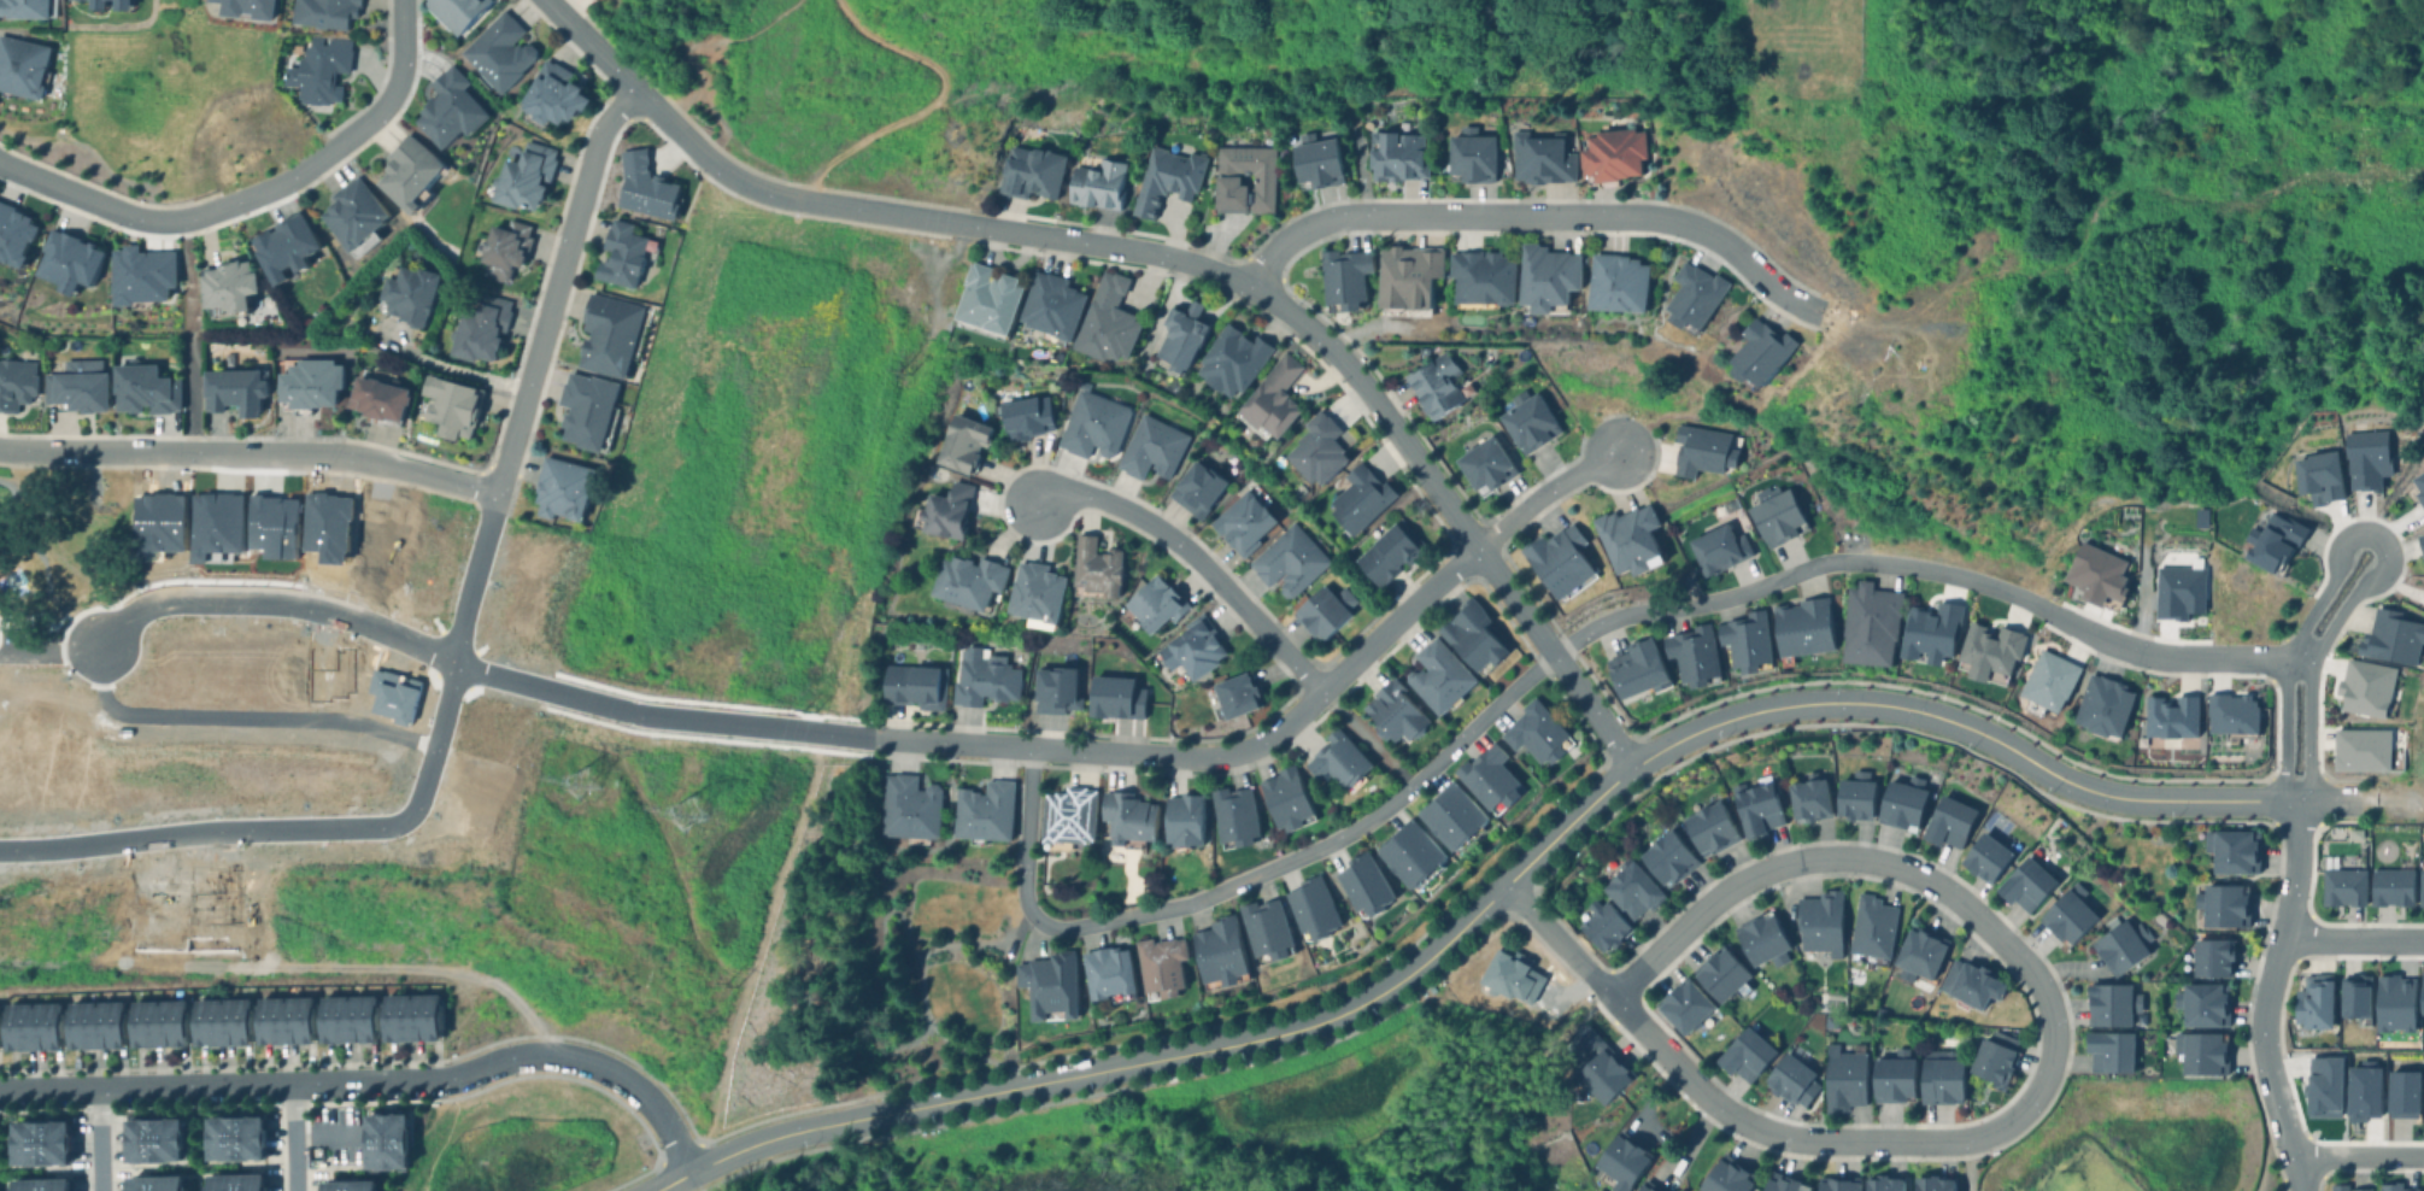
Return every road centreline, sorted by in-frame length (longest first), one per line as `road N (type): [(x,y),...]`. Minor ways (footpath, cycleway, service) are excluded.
road 1 (tertiary): [(655,1190),(788,1136),(1330,1020),(1433,955),(1632,767),(1707,727),(1766,710),(1871,705),(1938,718),(2067,785),(2125,800),(2296,804)]
road 2 (residential): [(1032,746),(1026,894),(1035,916),(1067,928),(1199,899),(1348,833),(1395,800),(1519,680),(1602,621),(1741,593),(1839,559),(1929,568),(2024,598)]
road 3 (residential): [(458,668),(675,722),(818,739),(1214,755),(1249,746),(1286,723),(1478,546)]
road 4 (residential): [(1632,767),(1372,393),(1297,318),(1252,287),(1166,254),(870,209)]
road 5 (residential): [(409,821),(458,668),(594,145),(633,93)]
road 6 (residential): [(691,1173),(663,1113),(640,1089),(581,1061),(538,1056),(410,1084),(0,1092)]
road 7 (residential): [(2055,1028),(2041,1091),(1996,1132),(1912,1143),(1785,1137),(1704,1095),(1504,887)]
road 8 (residential): [(1252,287),(1290,236),(1332,217),(1647,215),(1704,233),(1820,311)]
road 9 (residential): [(2296,804),(2311,775),(2317,650),(2355,589),(2385,565),(2382,542),(2369,533),(2341,547),(2336,574),(2287,661),(2283,771),(2296,804)]
road 10 (residential): [(1614,999),(1732,887),(1782,864),(1864,858),(1926,875),(1970,904),(2033,972),(2055,1028)]
road 11 (residential): [(0,448),(323,452),(500,497)]
road 12 (residential): [(409,821),(383,832),(0,853)]
road 13 (residential): [(870,209),(775,194),(729,175),(633,93),(543,0)]
road 14 (residential): [(2302,1190),(2264,1042),(2291,904),(2296,804)]
road 15 (residential): [(99,653),(146,611),(292,611),(357,627),(458,668)]
road 16 (residential): [(169,223),(278,186),(382,112),(403,76),(403,0)]
road 17 (residential): [(1322,688),(1160,527),(1085,494),(1038,501)]
road 18 (residential): [(2024,598),(2152,656),(2312,665)]
road 19 (residential): [(169,223),(0,161)]
road 20 (residential): [(1478,546),(1548,489),(1619,447)]
road 21 (residential): [(2283,939),(2423,940)]
road 22 (residential): [(2295,1156),(2423,1156)]

